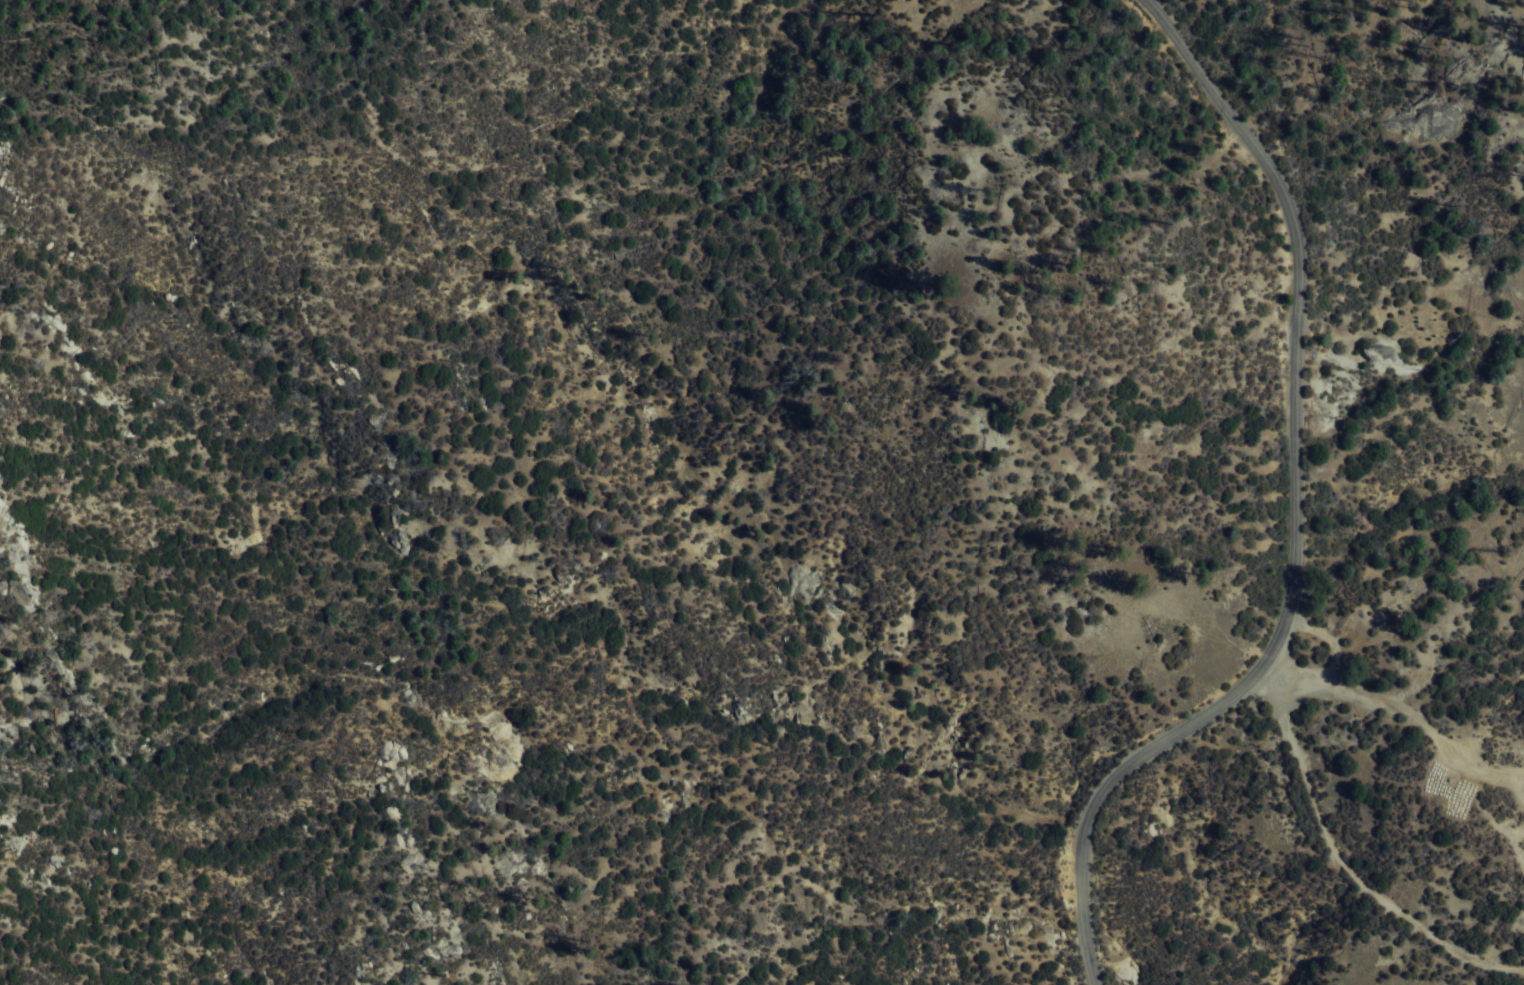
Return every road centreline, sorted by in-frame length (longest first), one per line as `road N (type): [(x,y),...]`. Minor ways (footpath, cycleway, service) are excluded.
road 1 (residential): [(1148,0),(1288,190),(1299,262),(1291,512),(1282,617),(1264,654),(1238,683),(1109,775),(1087,807),(1075,854),(1077,906),(1101,984)]

